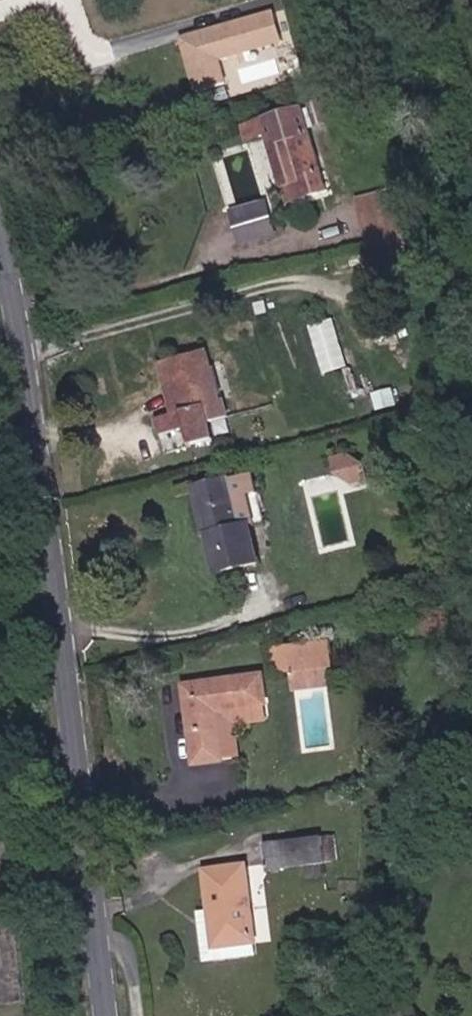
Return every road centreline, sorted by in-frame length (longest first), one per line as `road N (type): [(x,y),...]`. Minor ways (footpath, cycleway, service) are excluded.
road 1 (tertiary): [(115,1015),(83,730),(0,253)]

